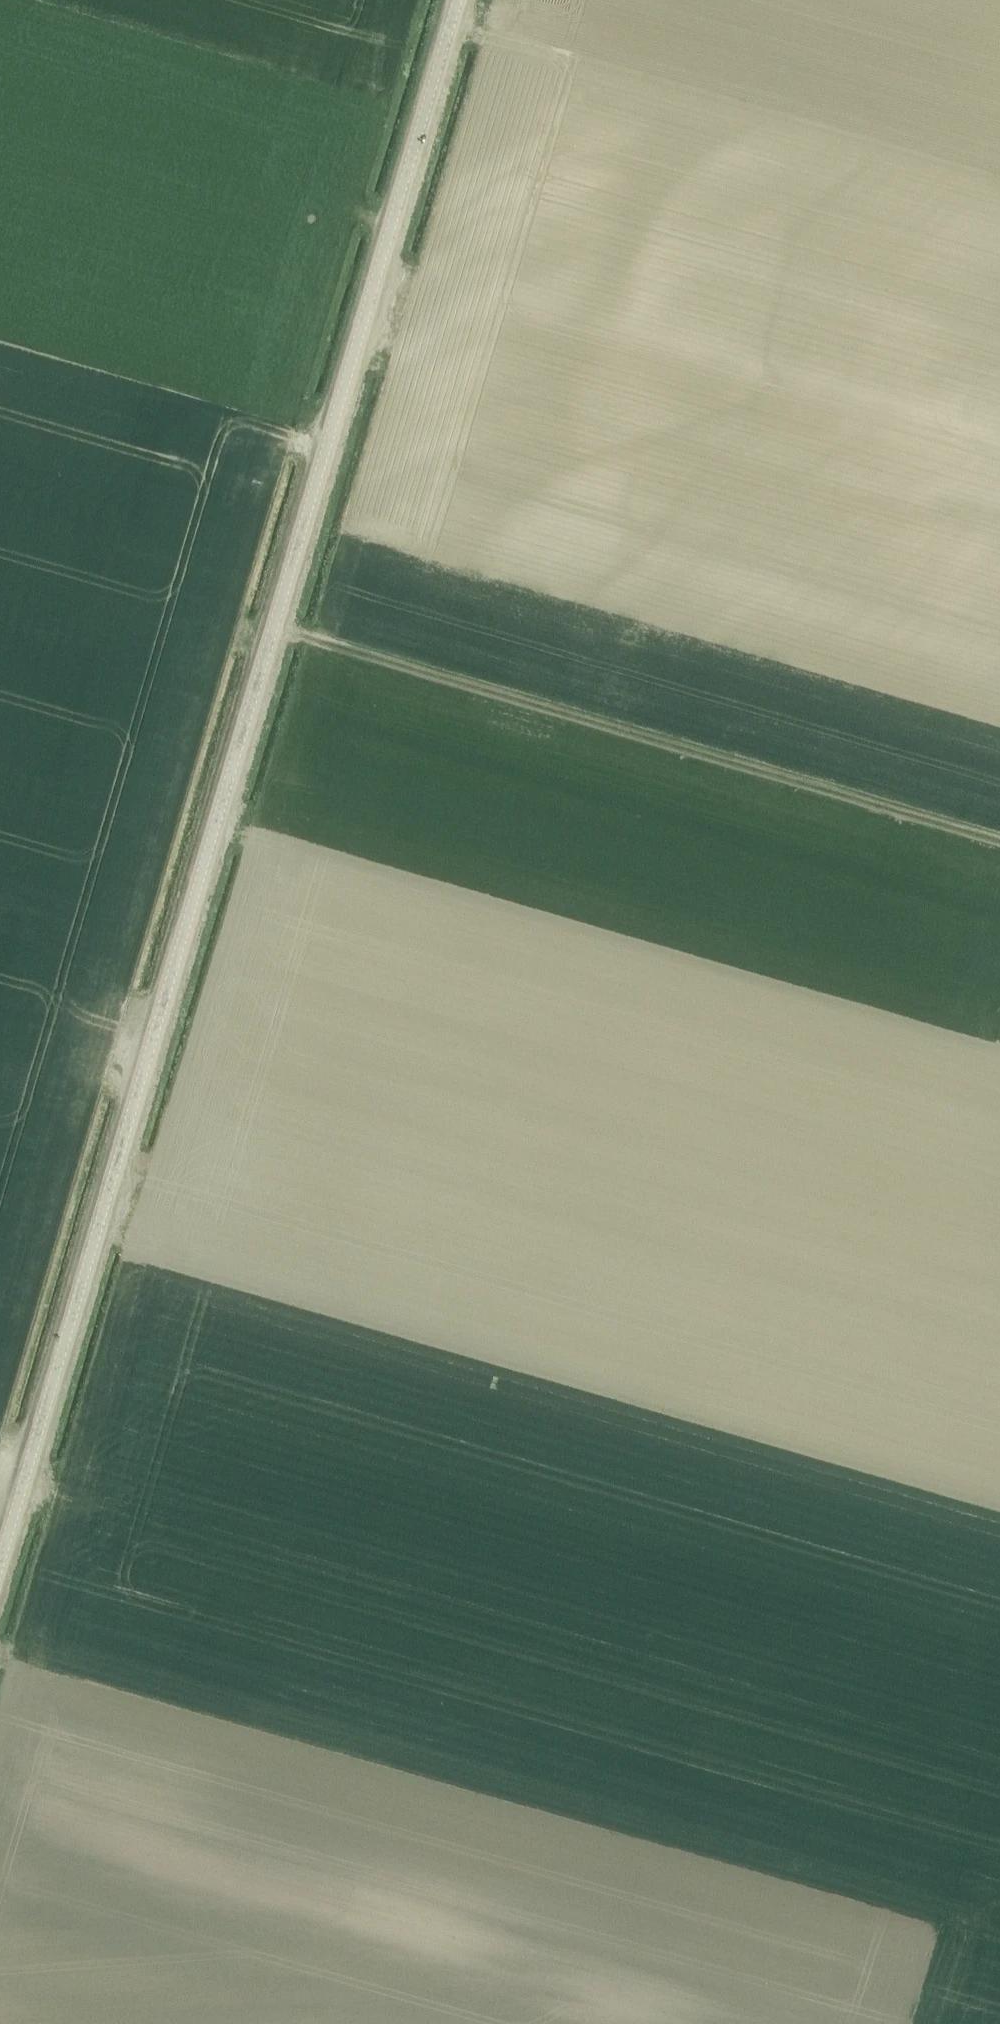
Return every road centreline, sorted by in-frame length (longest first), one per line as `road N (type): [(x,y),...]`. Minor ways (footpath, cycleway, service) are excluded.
road 1 (unclassified): [(0,1561),(458,0)]

